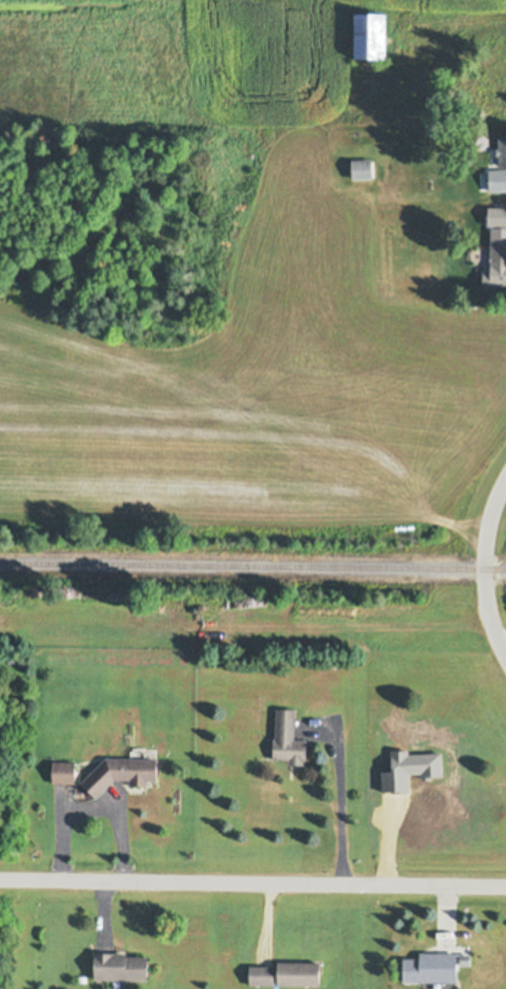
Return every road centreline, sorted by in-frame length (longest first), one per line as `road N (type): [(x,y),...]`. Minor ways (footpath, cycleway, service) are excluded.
road 1 (residential): [(505,885),(0,878)]
road 2 (residential): [(505,658),(489,621),(483,568),(505,480)]

